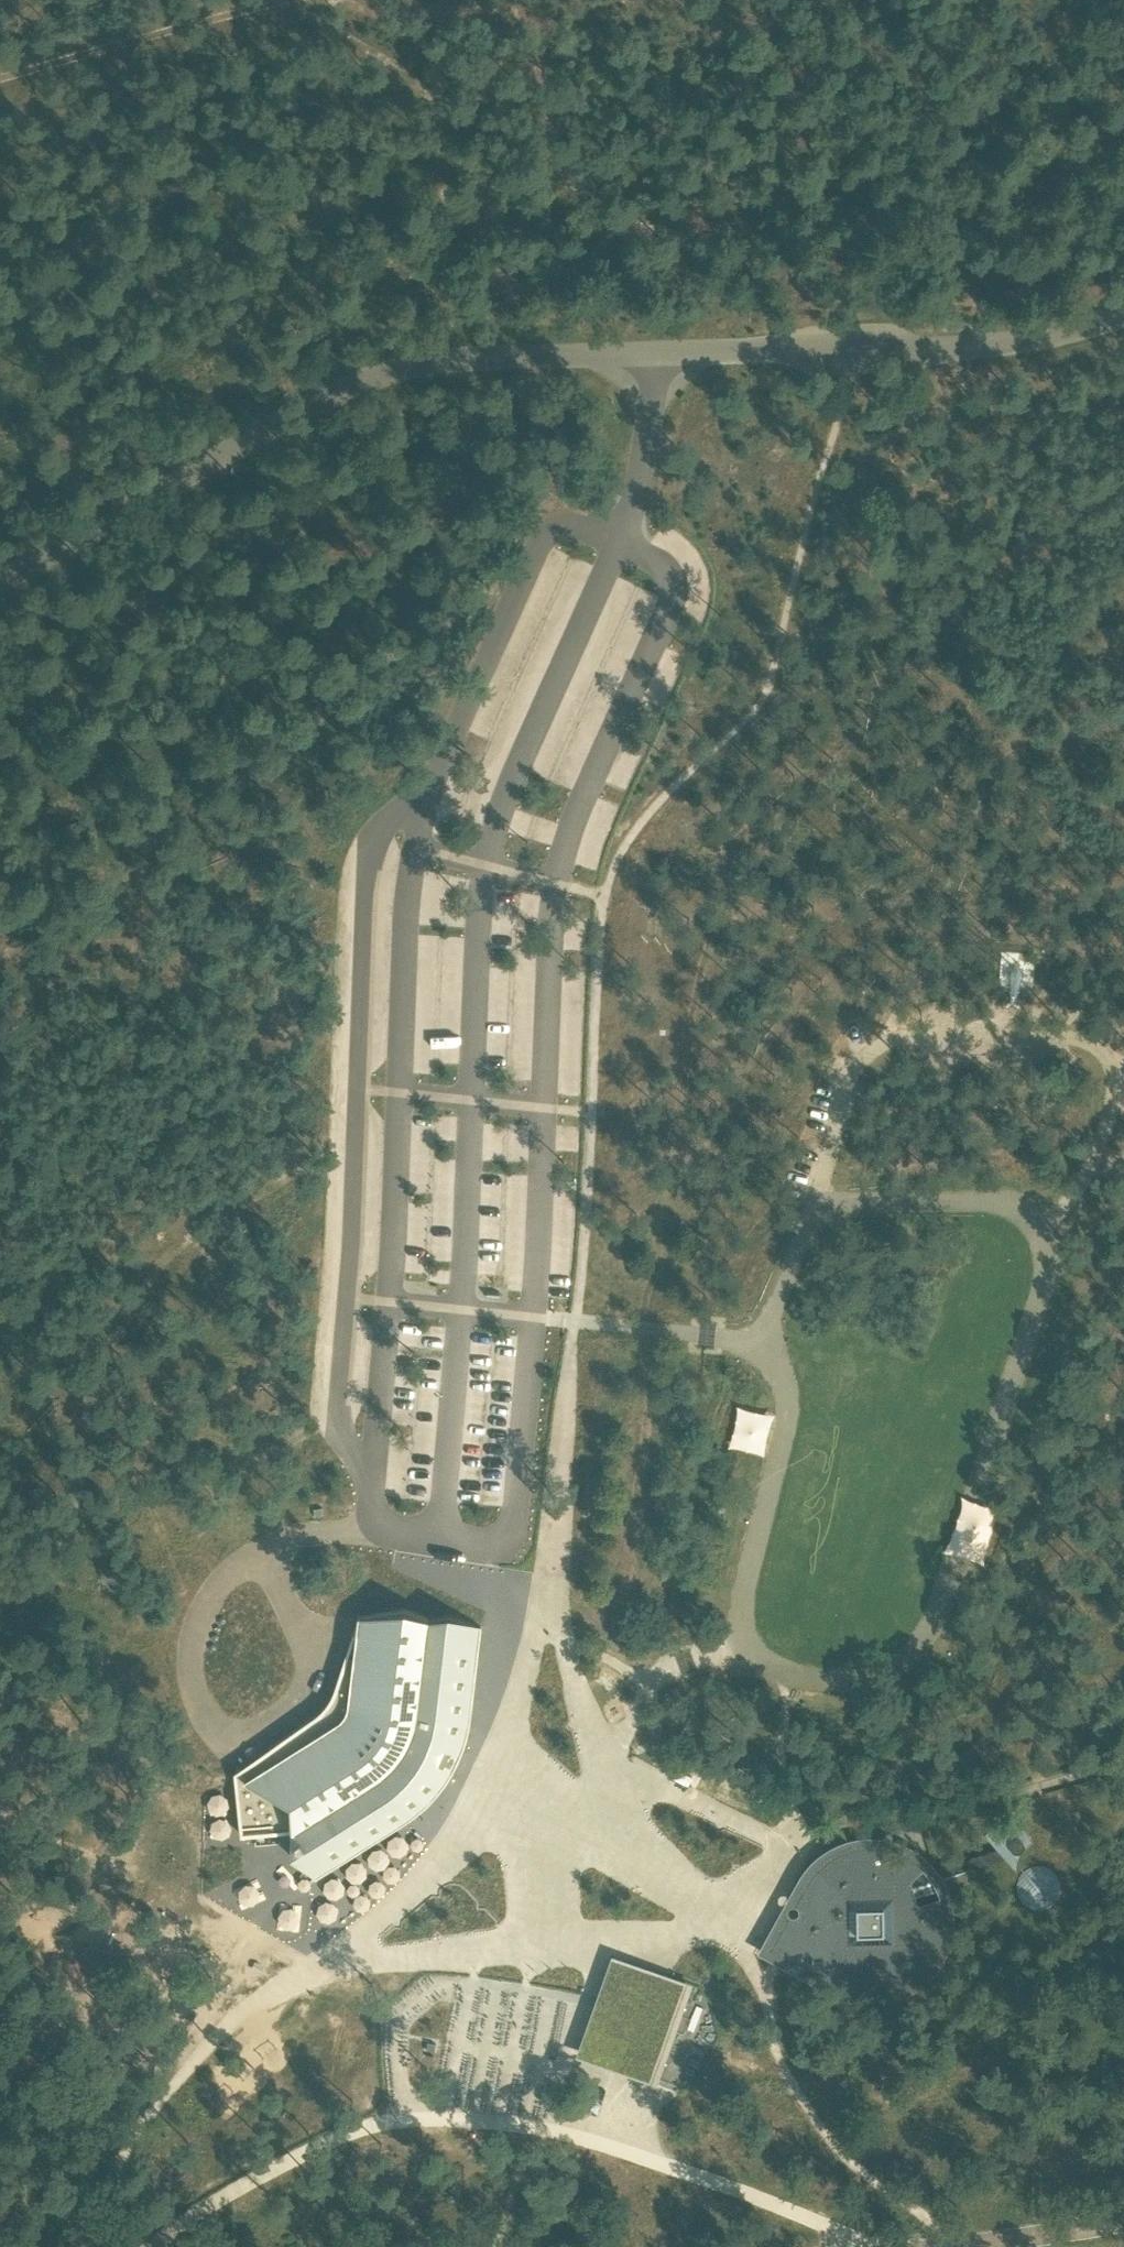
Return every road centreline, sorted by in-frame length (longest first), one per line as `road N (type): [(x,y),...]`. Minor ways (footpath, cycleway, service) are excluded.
road 1 (unclassified): [(0,584),(380,374),(464,353),(645,355),(1037,339),(1123,312)]
road 2 (track): [(76,1545),(321,1300)]
road 3 (track): [(0,86),(297,4)]

